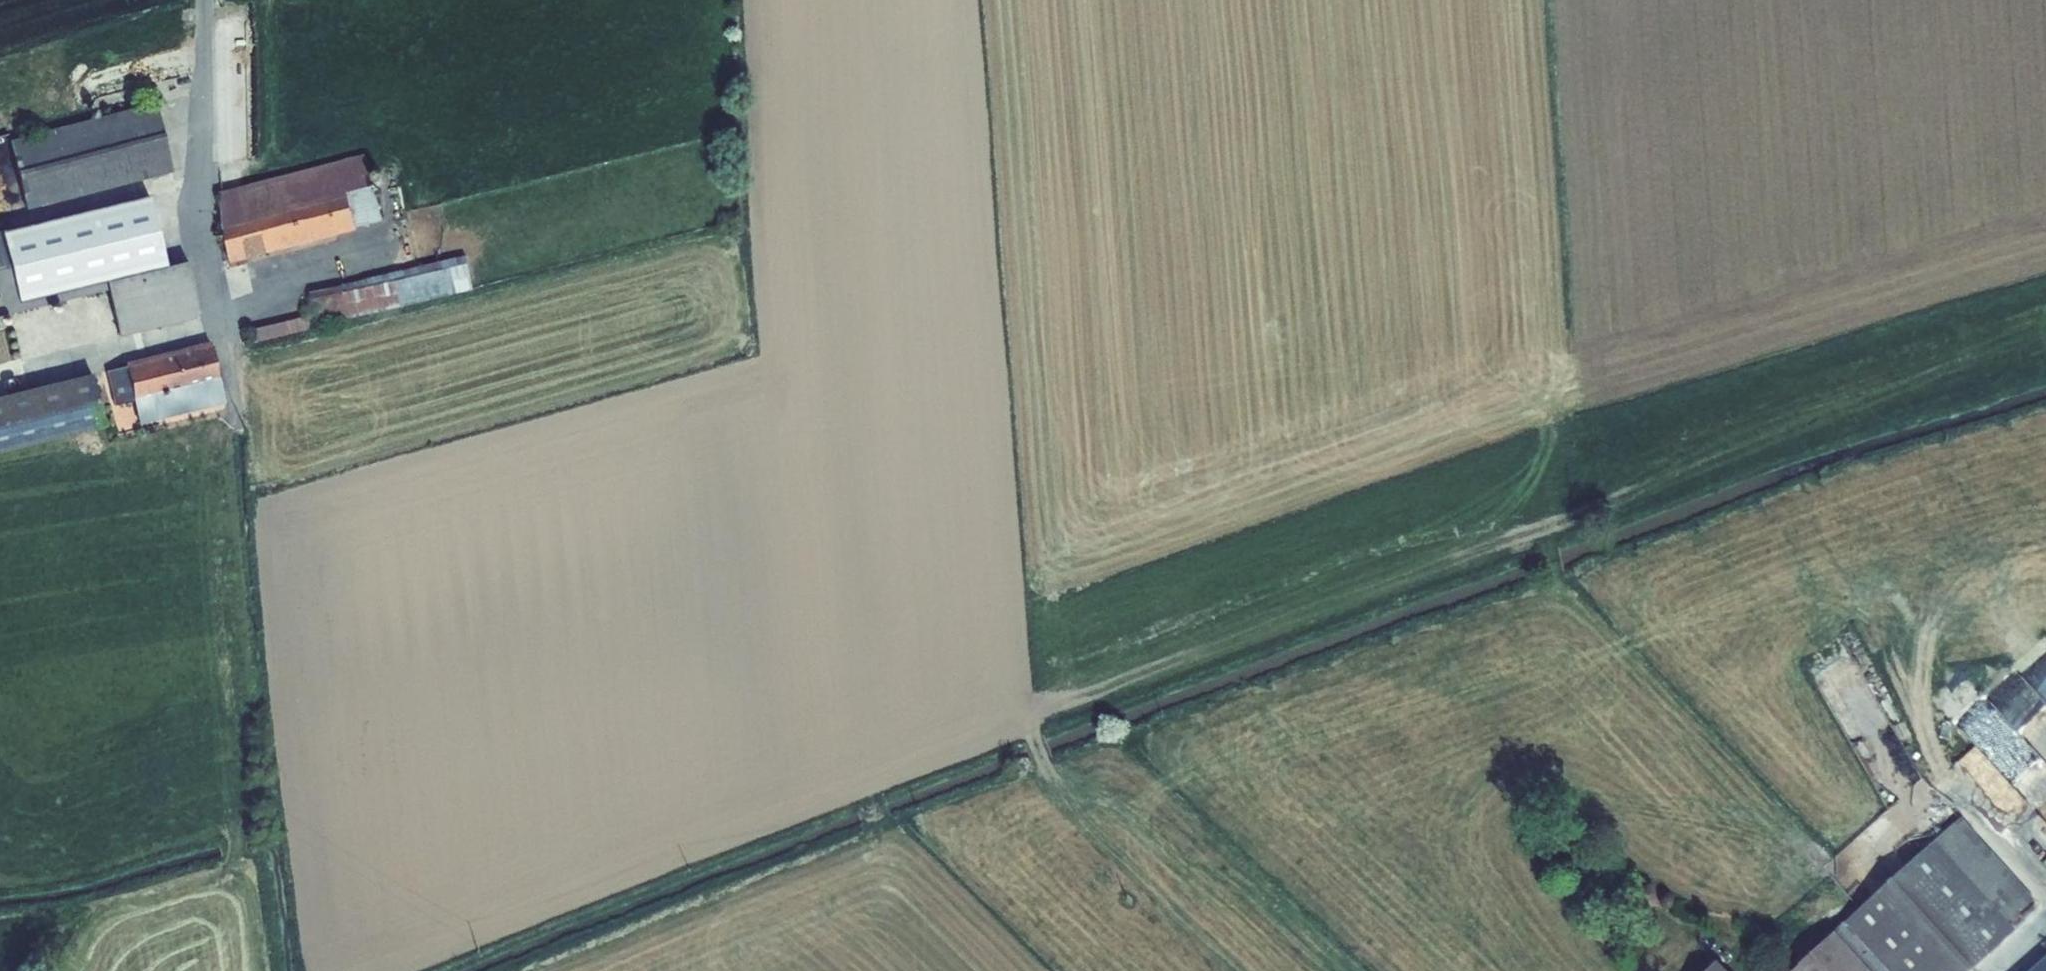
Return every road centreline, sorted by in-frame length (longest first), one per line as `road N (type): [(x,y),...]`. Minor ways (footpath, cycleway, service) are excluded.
road 1 (unclassified): [(202,0),(198,197),(223,338)]

